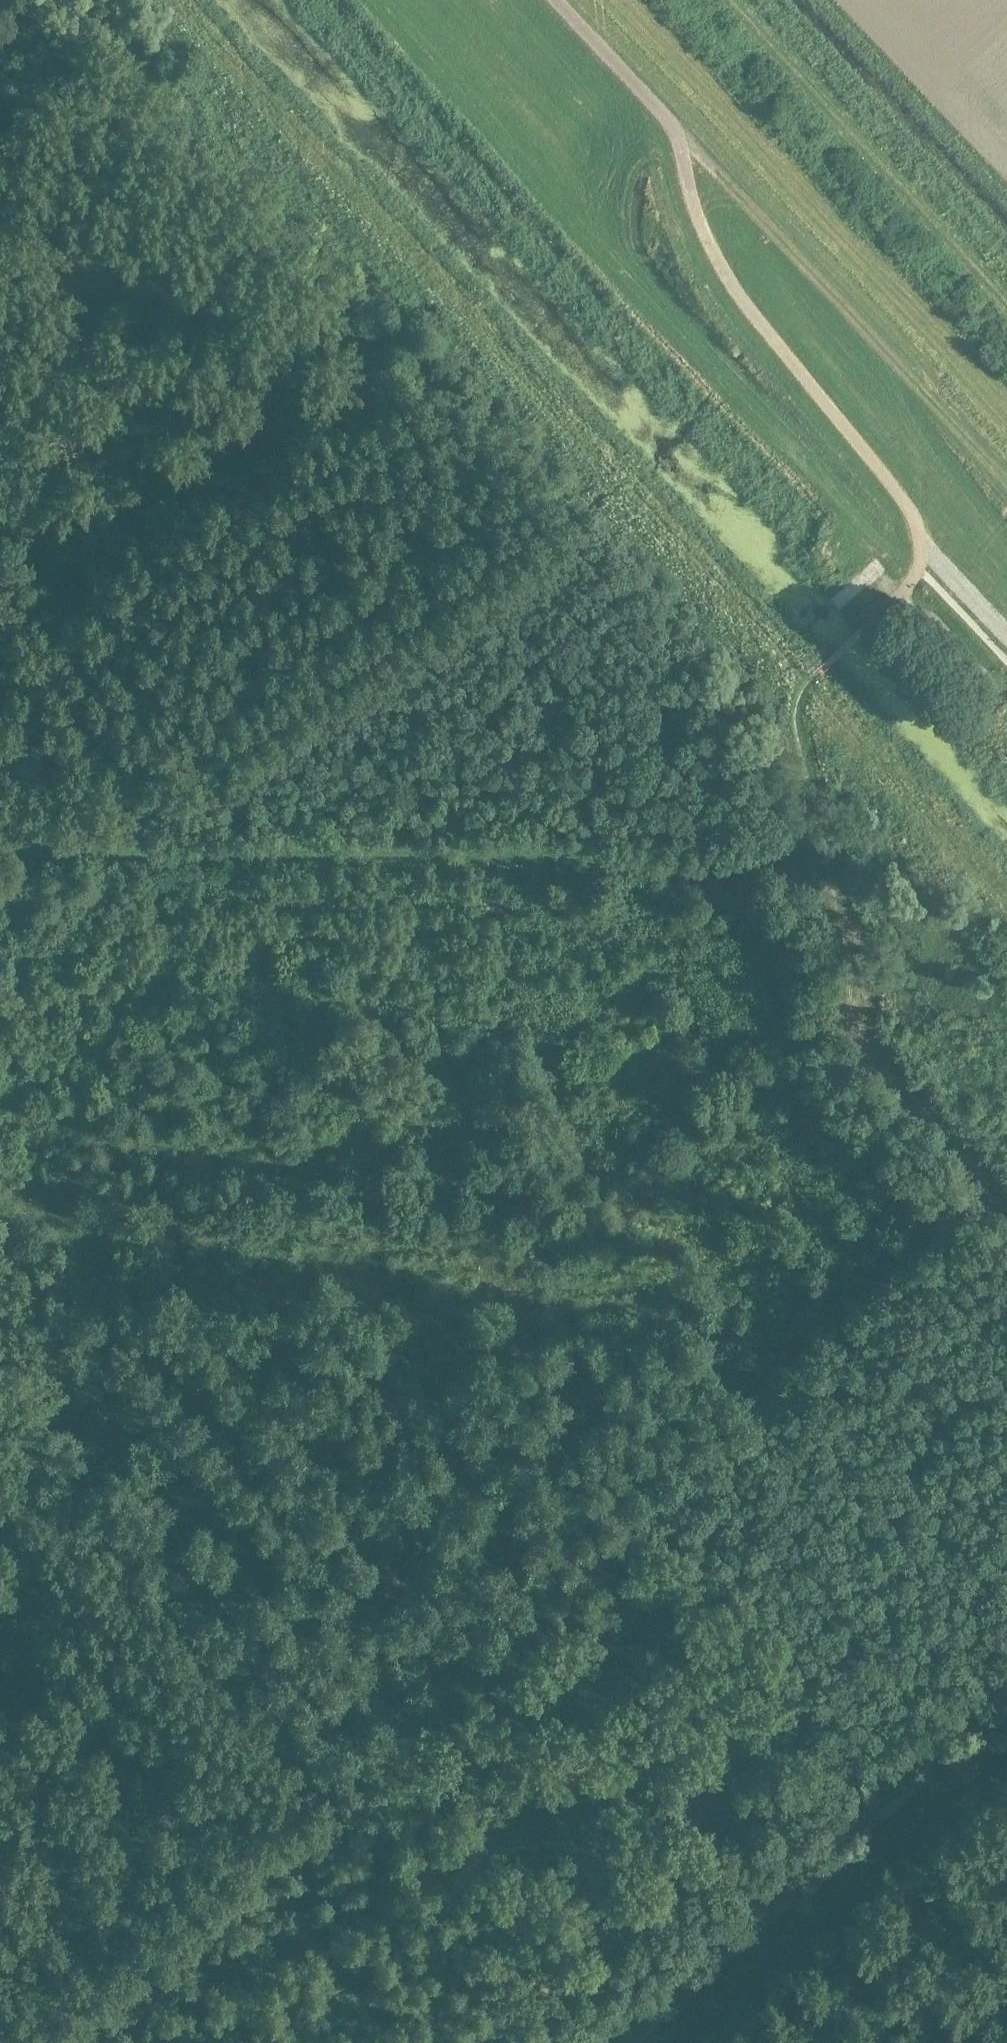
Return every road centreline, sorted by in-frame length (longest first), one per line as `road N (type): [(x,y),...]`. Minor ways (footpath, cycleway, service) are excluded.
road 1 (unclassified): [(892,599),(919,567),(910,515),(714,256),(673,129),(558,0)]
road 2 (track): [(1006,1203),(869,1057),(833,927),(794,725),(797,700),(815,675)]
road 3 (track): [(673,129),(1006,483)]

